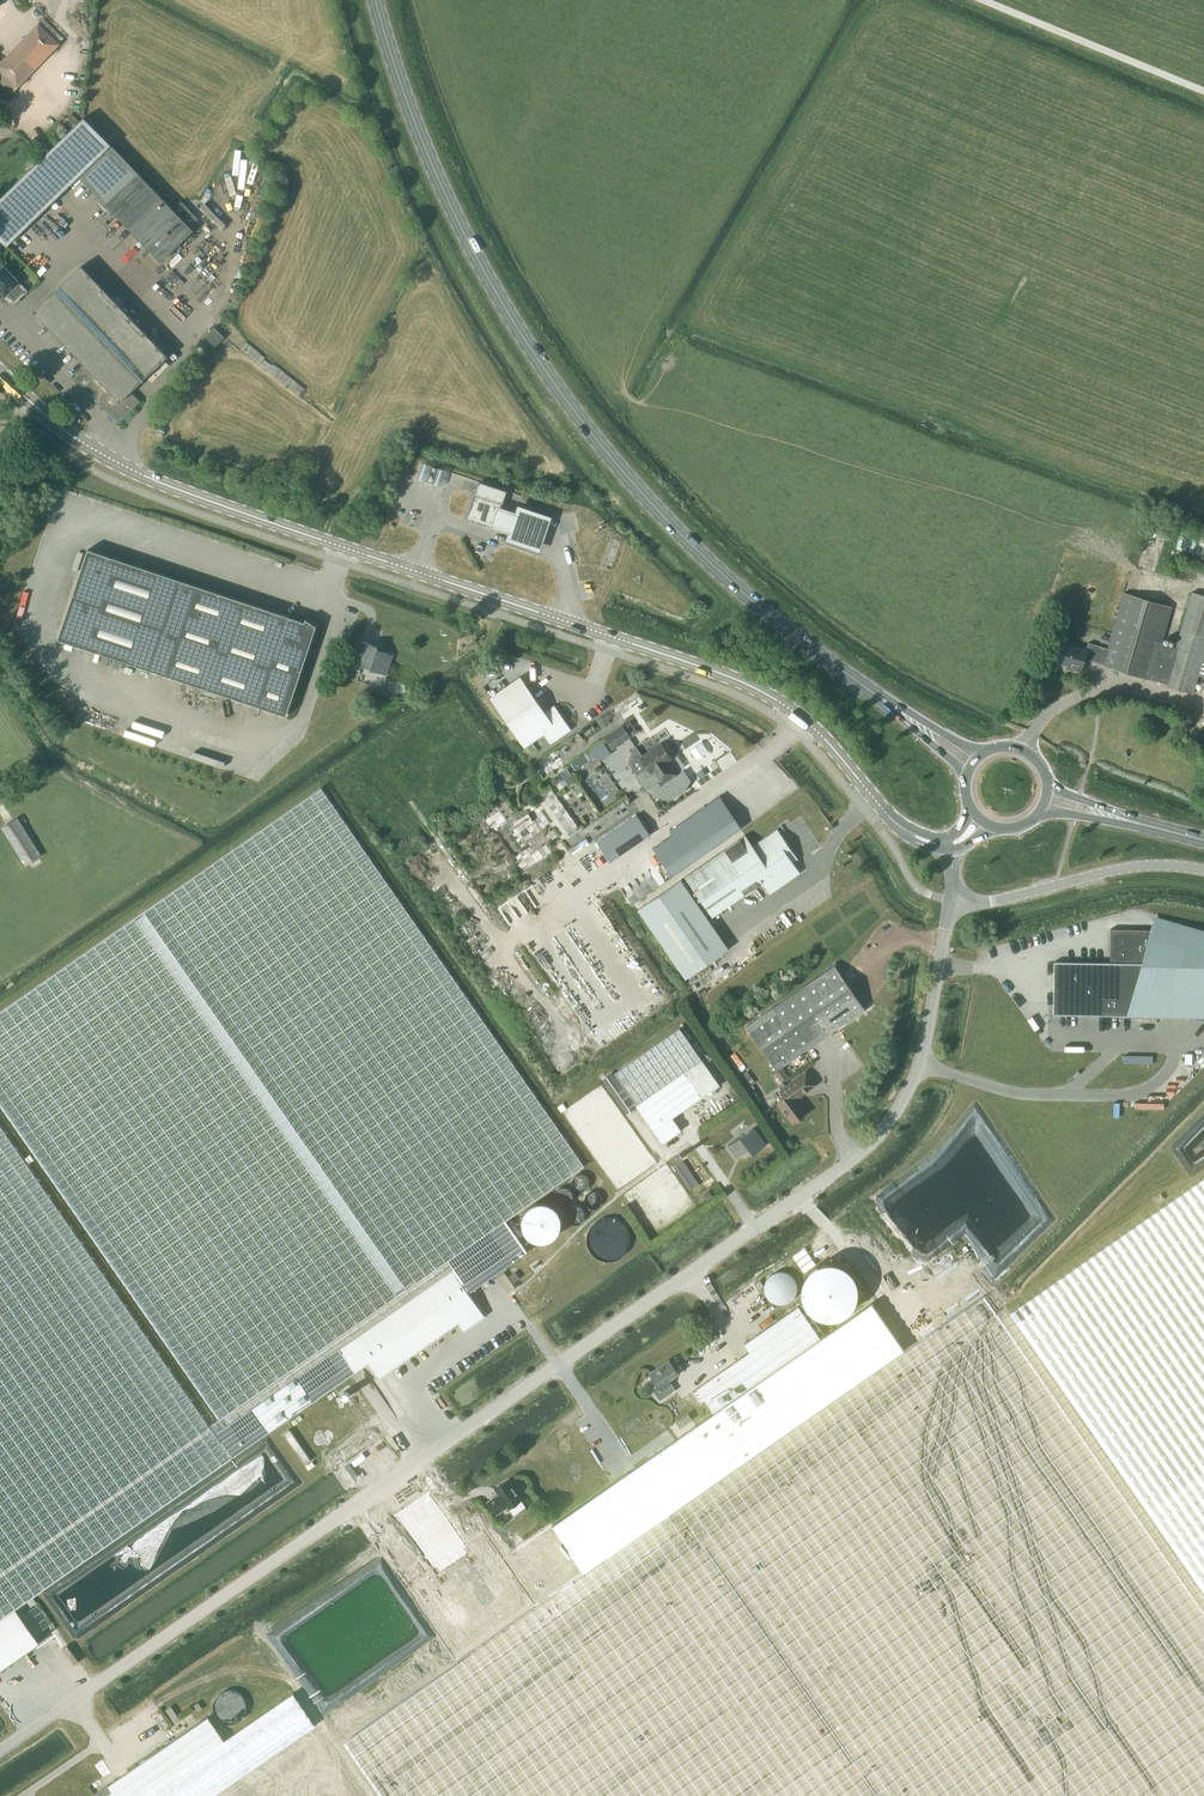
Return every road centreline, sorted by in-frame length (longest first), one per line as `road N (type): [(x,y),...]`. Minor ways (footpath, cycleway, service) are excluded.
road 1 (unclassified): [(0,1750),(855,1158),(897,1110),(920,1064),(950,900)]
road 2 (primary): [(896,710),(715,567),(617,463),(553,381),(452,208),(376,0)]
road 3 (secondary): [(345,546),(127,467),(69,434),(0,374)]
road 4 (secondary): [(612,636),(345,546)]
road 5 (unclassified): [(950,900),(977,904),(1130,867),(1203,870)]
road 6 (track): [(1203,92),(976,0)]
road 7 (secondary): [(801,717),(740,680),(612,636)]

